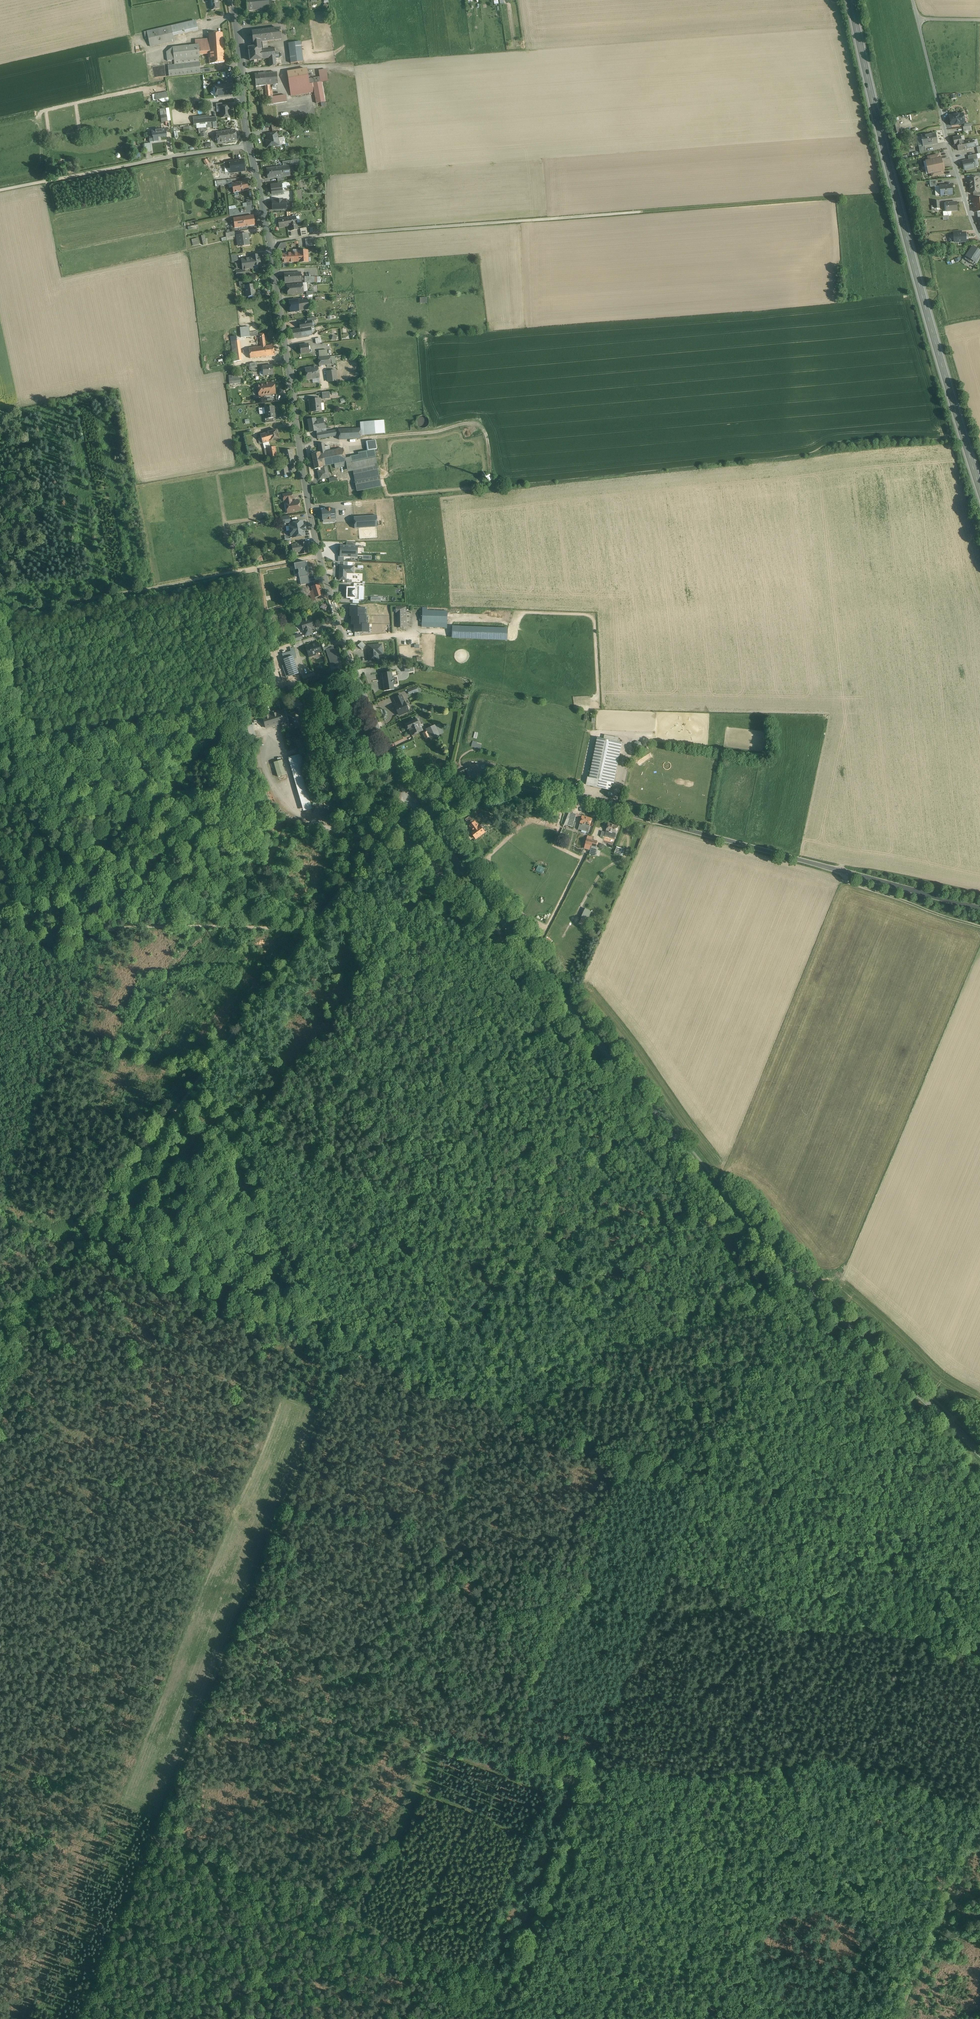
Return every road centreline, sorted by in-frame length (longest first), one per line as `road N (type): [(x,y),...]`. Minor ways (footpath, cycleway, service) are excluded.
road 1 (unclassified): [(420,814),(724,1199),(979,1453)]
road 2 (track): [(75,2018),(353,1358)]
road 3 (track): [(356,861),(368,883),(407,905),(454,917),(504,961),(771,1303)]
road 4 (track): [(879,195),(269,242)]
road 5 (unclassified): [(420,814),(480,786),(518,786),(979,907)]
road 6 (track): [(702,1492),(490,2018)]
road 7 (residential): [(231,0),(318,556)]
road 8 (primary): [(979,488),(893,187),(851,0)]
road 9 (track): [(594,1762),(704,1779),(838,1759),(979,1800)]
road 10 (track): [(304,930),(209,1072),(75,1243)]
road 11 (track): [(353,1358),(277,1252),(255,1167),(209,1072)]
road 12 (track): [(0,613),(318,556)]
road 13 (track): [(0,914),(47,943),(113,933),(304,930)]
road 14 (track): [(771,1303),(979,1493)]
road 15 (unclassified): [(318,556),(362,694),(420,814)]
road 16 (track): [(0,190),(249,146)]
road 17 (residential): [(979,237),(913,0)]
road 18 (track): [(299,446),(473,423),(485,433),(490,476)]
road 19 (track): [(893,2018),(979,1800)]
road 20 (track): [(377,839),(294,812),(279,736)]
road 21 (track): [(506,1979),(358,1920)]
road 22 (track): [(979,927),(854,884),(841,871)]
road 23 (track): [(304,930),(400,815)]
road 24 (track): [(0,1354),(13,1321),(75,1243)]

